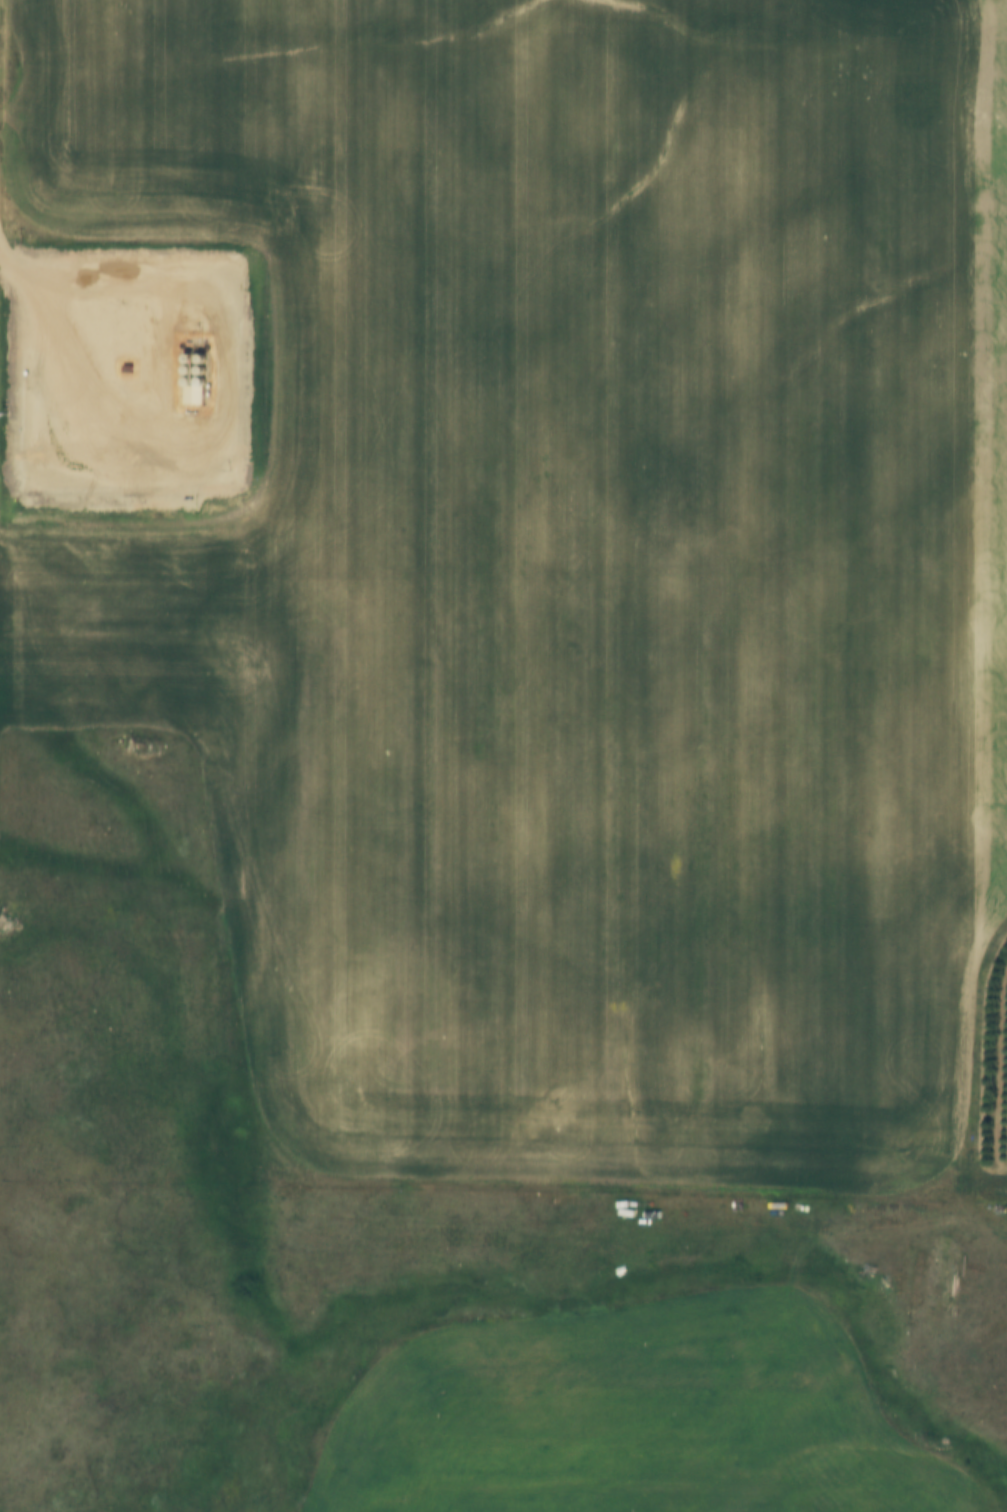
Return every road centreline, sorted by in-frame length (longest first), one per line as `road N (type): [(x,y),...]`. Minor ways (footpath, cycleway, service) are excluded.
road 1 (track): [(935,1340),(949,1208),(973,1188),(1006,1183)]

